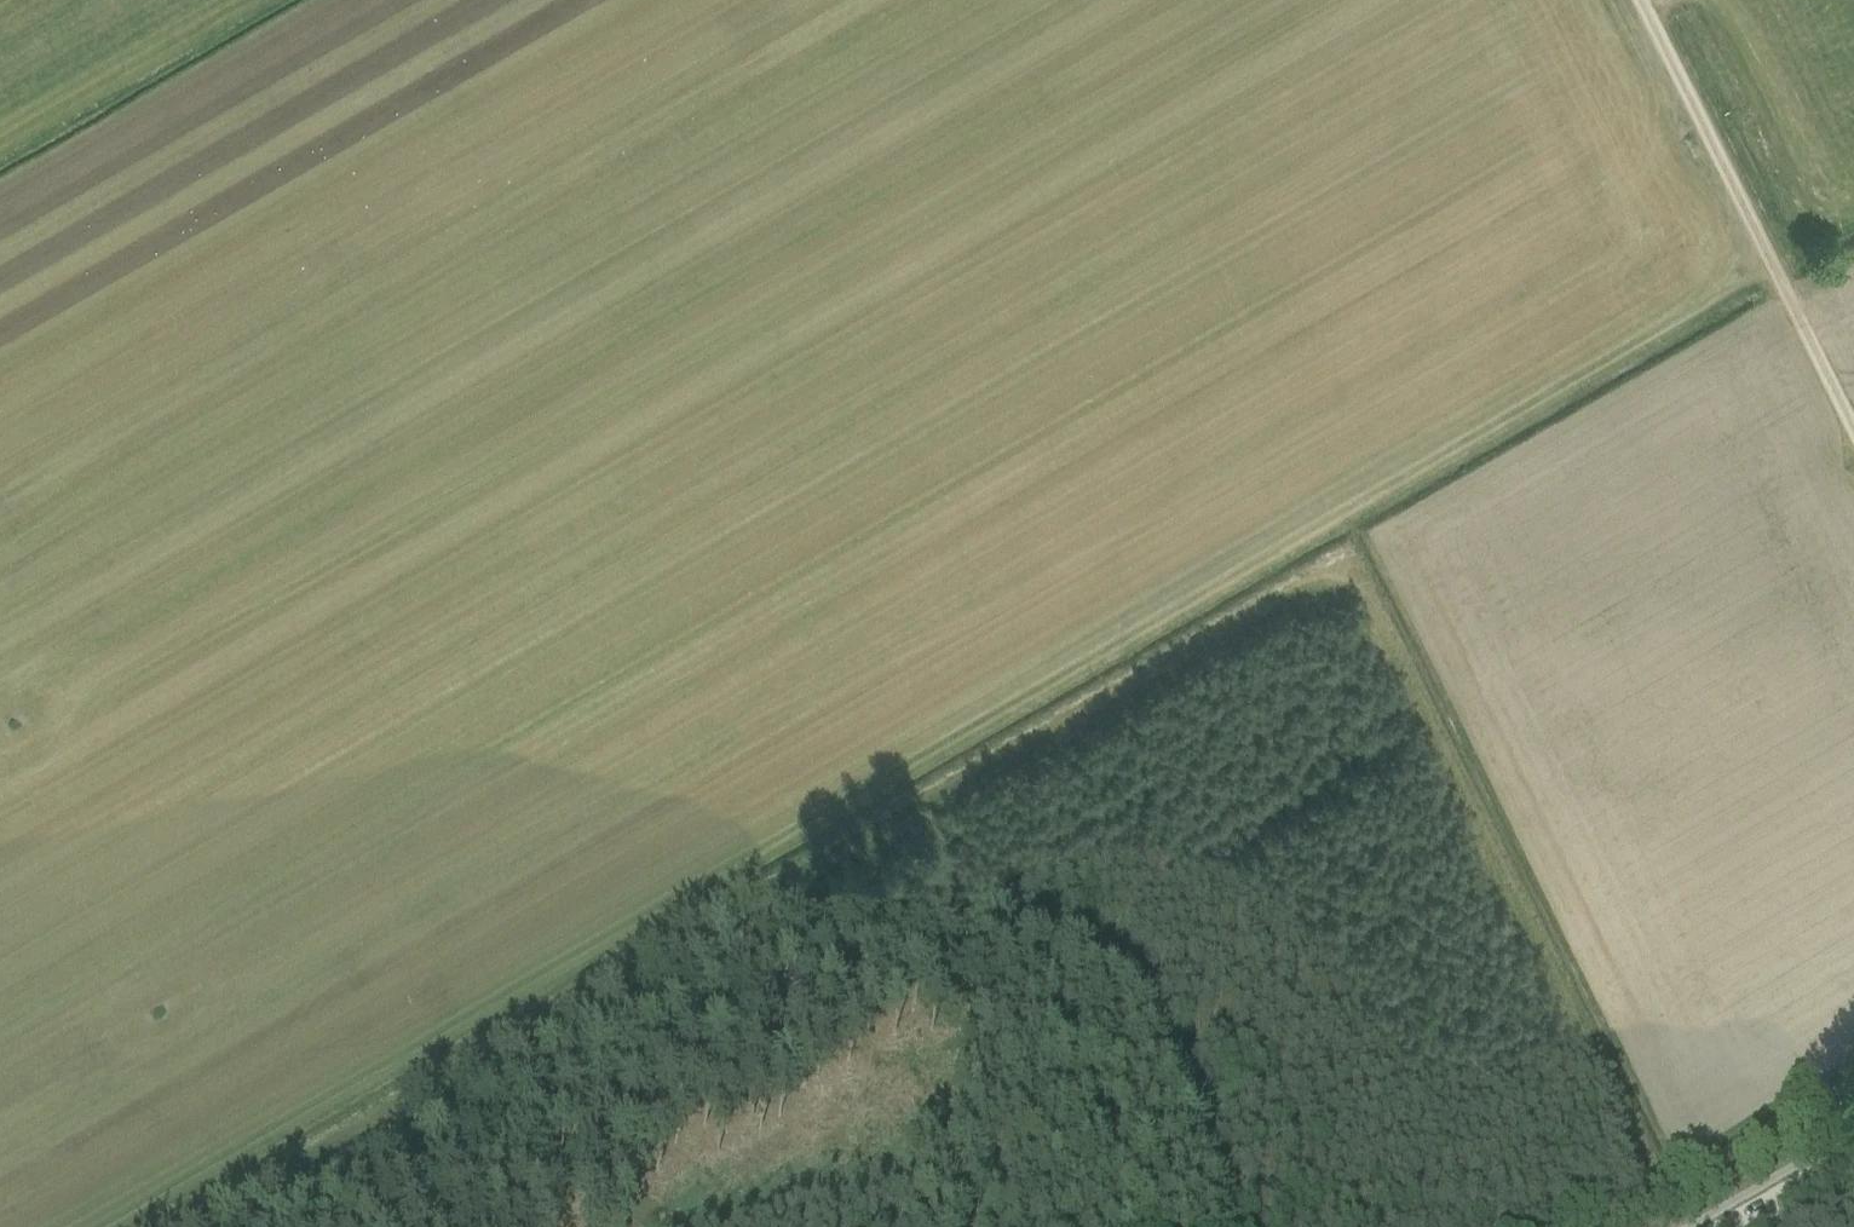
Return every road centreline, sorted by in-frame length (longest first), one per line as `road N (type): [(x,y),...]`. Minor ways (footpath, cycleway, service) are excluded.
road 1 (track): [(1331,558),(160,1226)]
road 2 (track): [(1853,423),(1643,0)]
road 3 (track): [(1727,1226),(1853,1155)]

